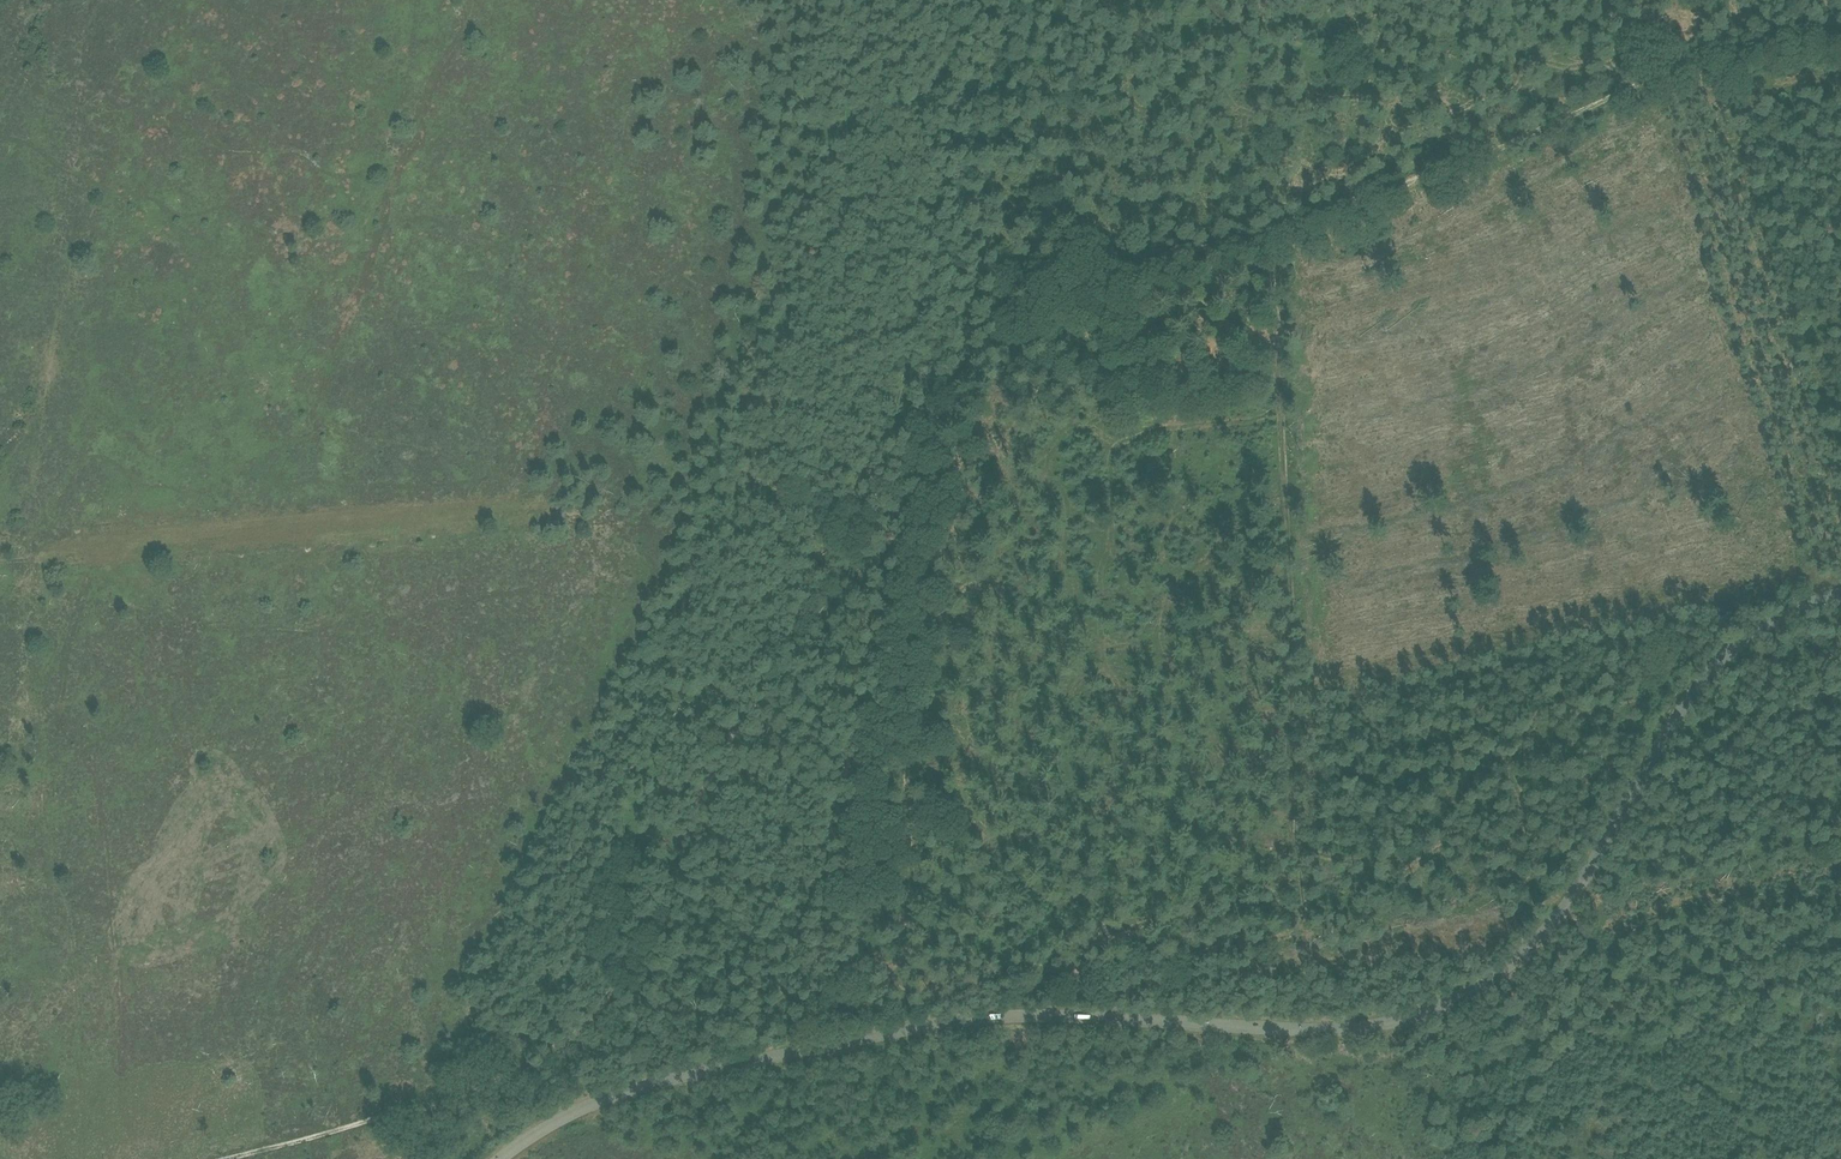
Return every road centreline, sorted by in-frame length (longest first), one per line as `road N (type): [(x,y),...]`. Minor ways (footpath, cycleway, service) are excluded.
road 1 (unclassified): [(501,1158),(580,1111),(648,1085),(961,1020),(1060,1016),(1338,1030),(1402,1021),(1463,1000),(1511,966),(1565,908),(1700,684),(1764,629),(1840,594)]

